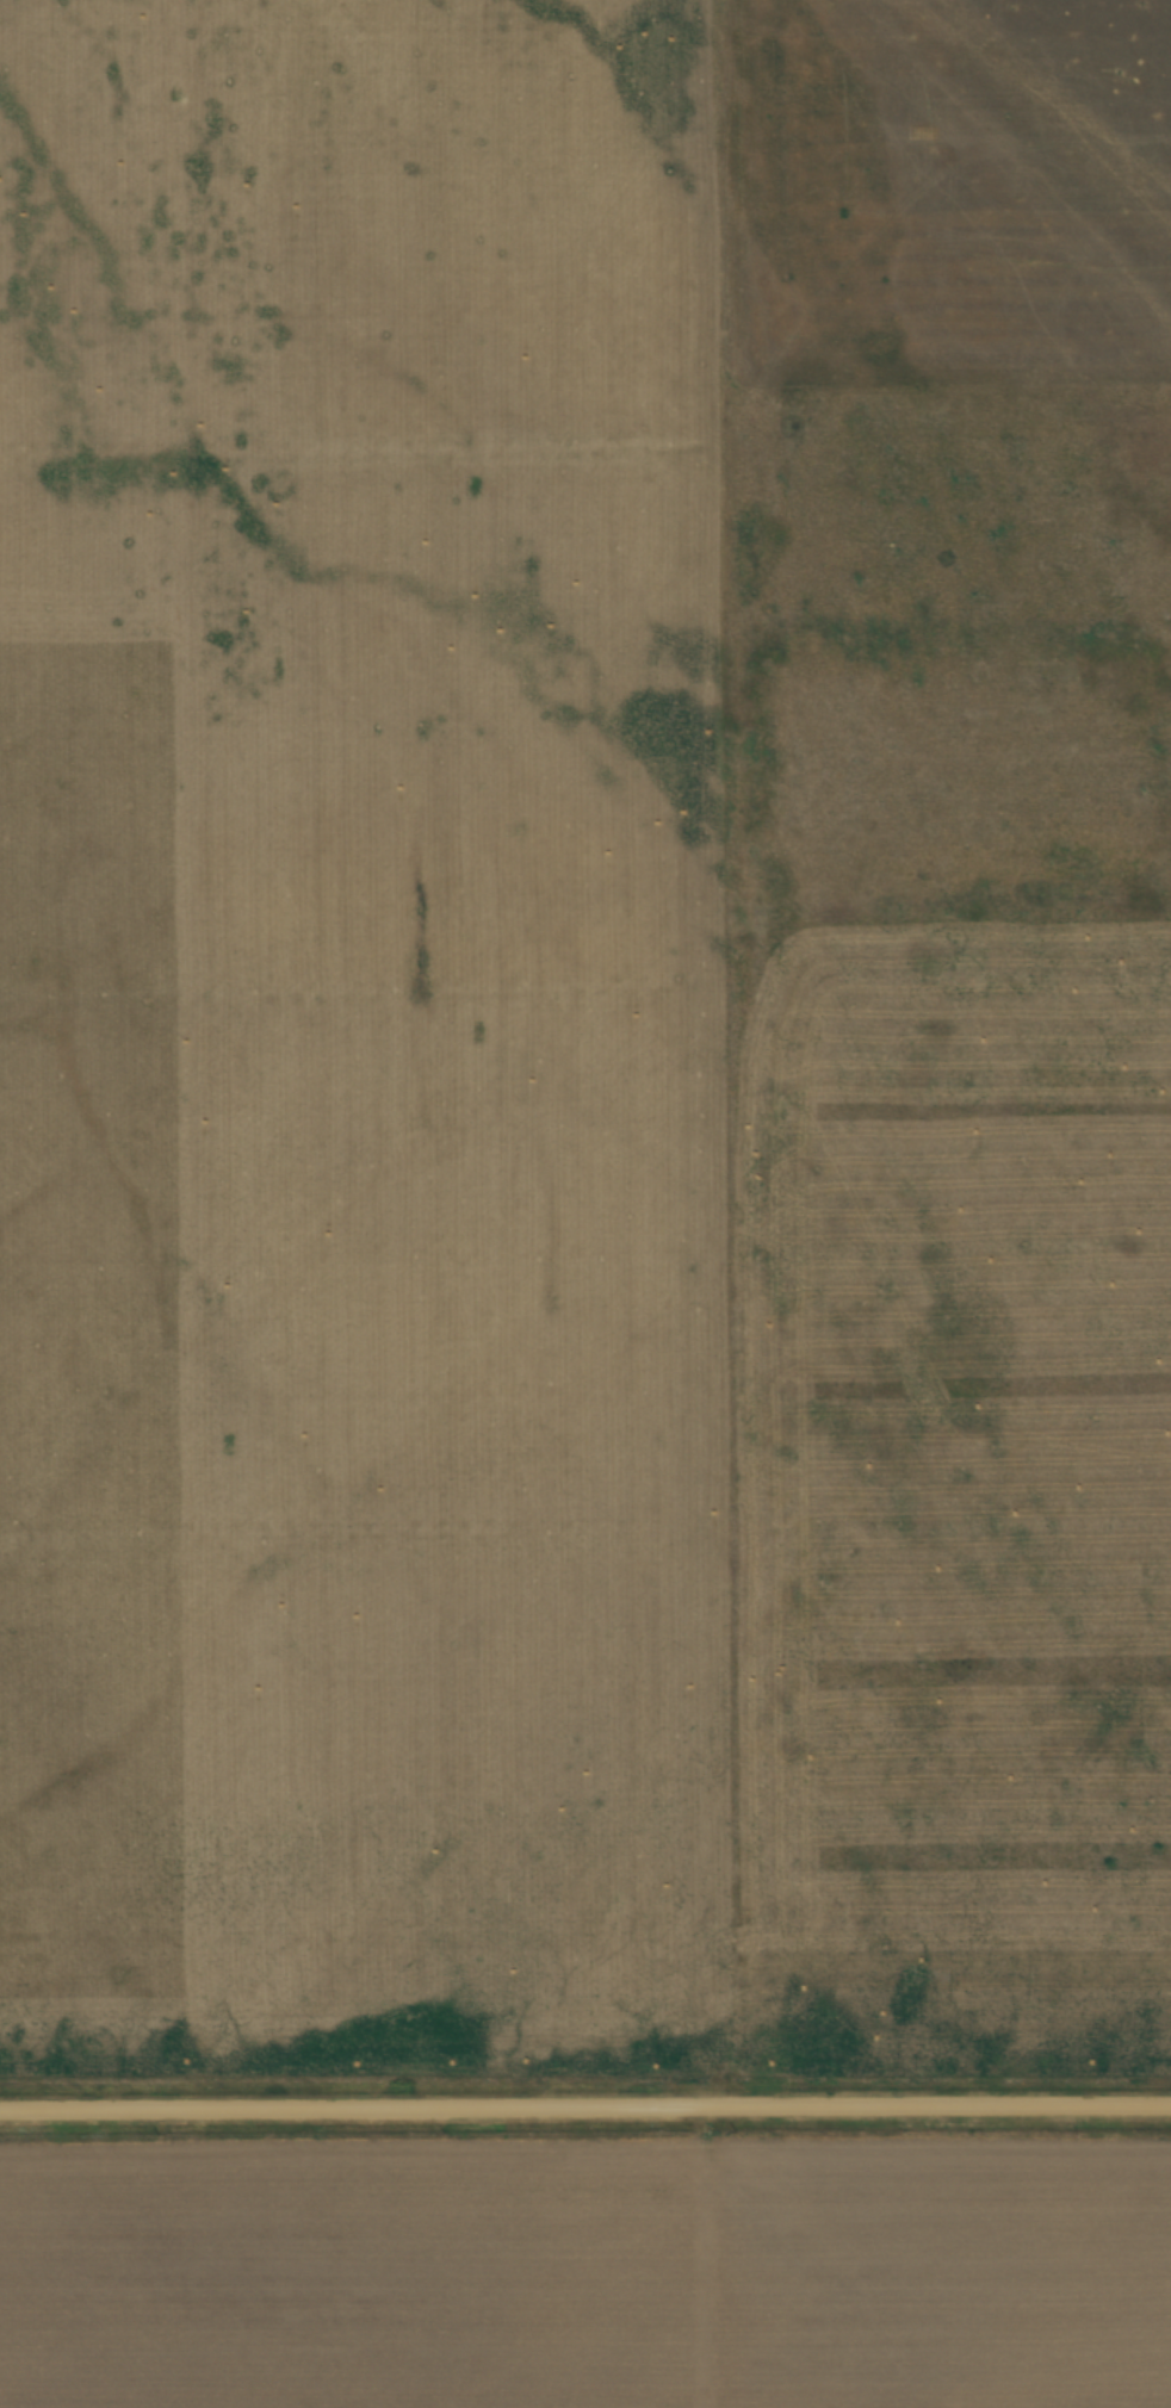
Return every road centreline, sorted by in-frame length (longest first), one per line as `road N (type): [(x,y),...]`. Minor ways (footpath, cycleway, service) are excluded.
road 1 (residential): [(0,2111),(1170,2113)]

